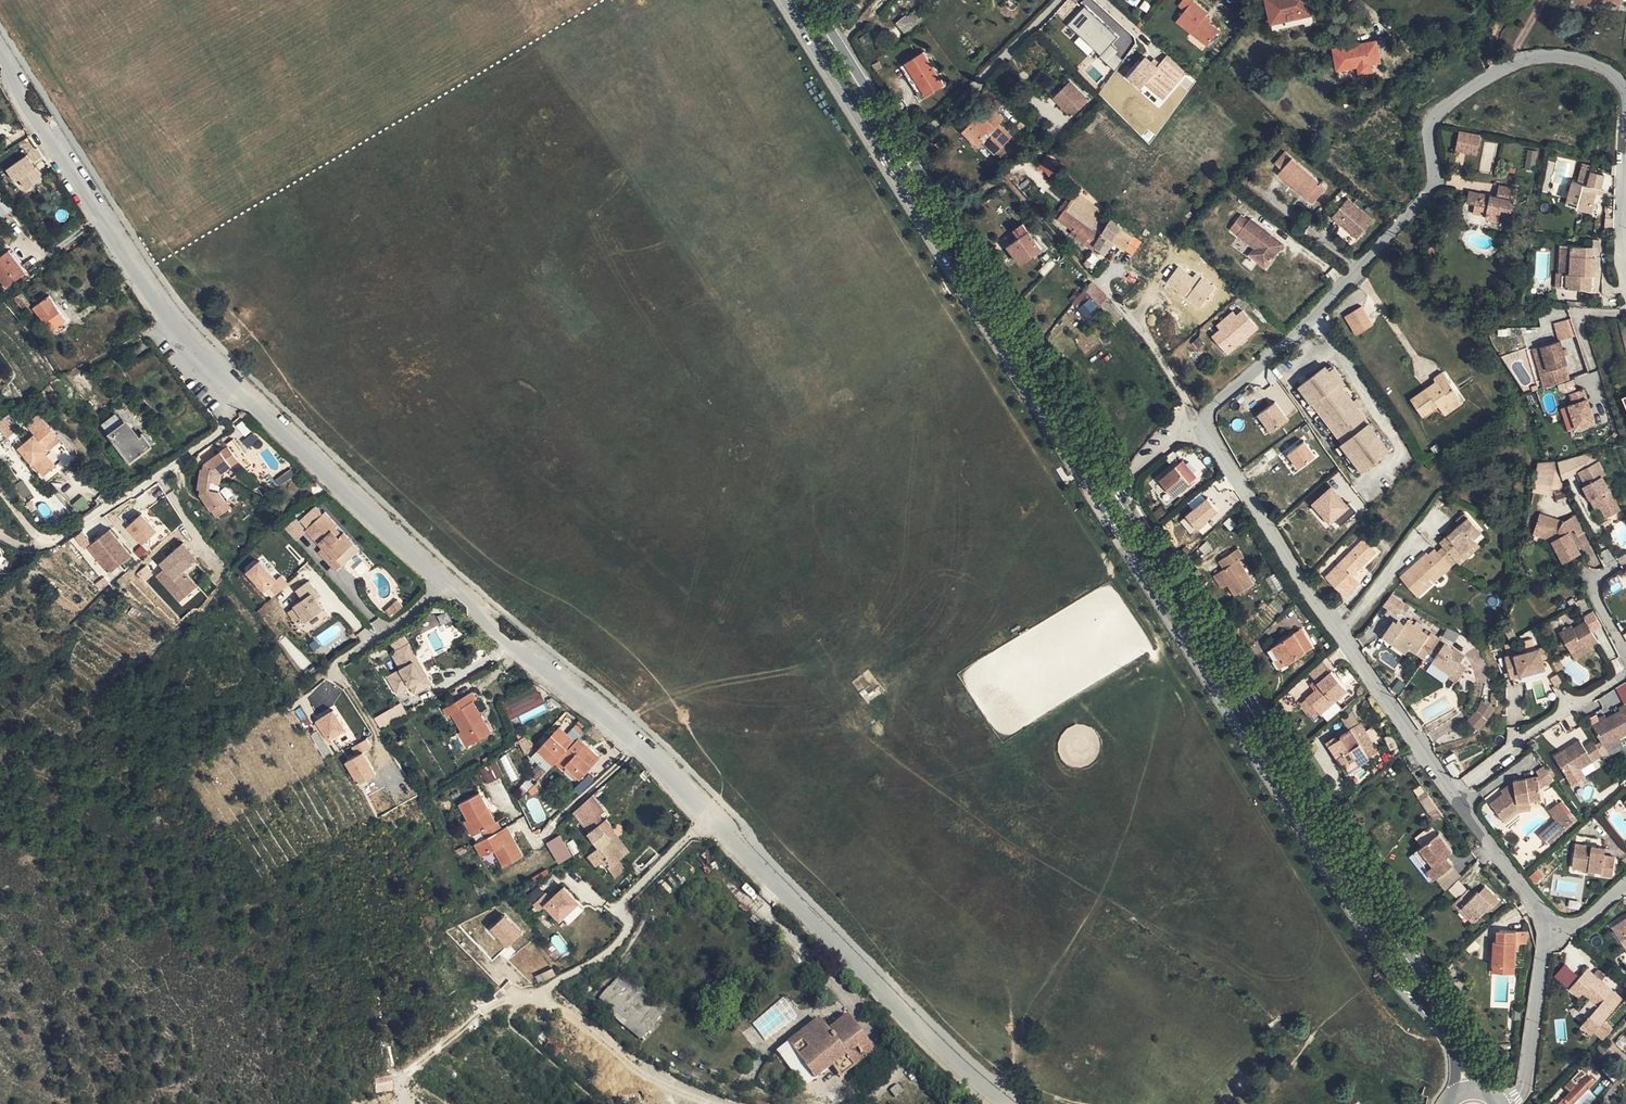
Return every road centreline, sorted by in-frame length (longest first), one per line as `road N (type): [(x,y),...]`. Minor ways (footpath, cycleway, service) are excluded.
road 1 (tertiary): [(790,0),(1399,980),(1450,1034),(1455,1095)]
road 2 (tertiary): [(1483,1089),(1465,1030),(1415,966),(812,0)]
road 3 (residential): [(1198,421),(1298,333),(1429,191),(1436,172),(1430,130),(1440,109),(1518,61),(1546,55),(1612,72),(1625,105)]
road 4 (residential): [(242,395),(603,710),(710,816)]
road 5 (residential): [(1455,792),(1198,421)]
road 6 (residential): [(0,54),(150,290),(242,395)]
road 7 (residential): [(710,816),(1008,1103)]
road 8 (residential): [(242,395),(219,432),(58,539),(36,537),(0,491)]
road 9 (residential): [(710,816),(629,896),(625,936),(595,960),(512,999)]
road 10 (track): [(534,993),(654,1081),(712,1103)]
road 11 (residential): [(1455,792),(1625,674)]
road 12 (residential): [(922,129),(1058,0)]
road 13 (residential): [(1508,1103),(1524,1082),(1546,925)]
road 14 (residential): [(1198,421),(1143,332),(1093,277)]
road 15 (residential): [(1546,925),(1455,792)]
road 16 (residential): [(1625,122),(1625,261)]

